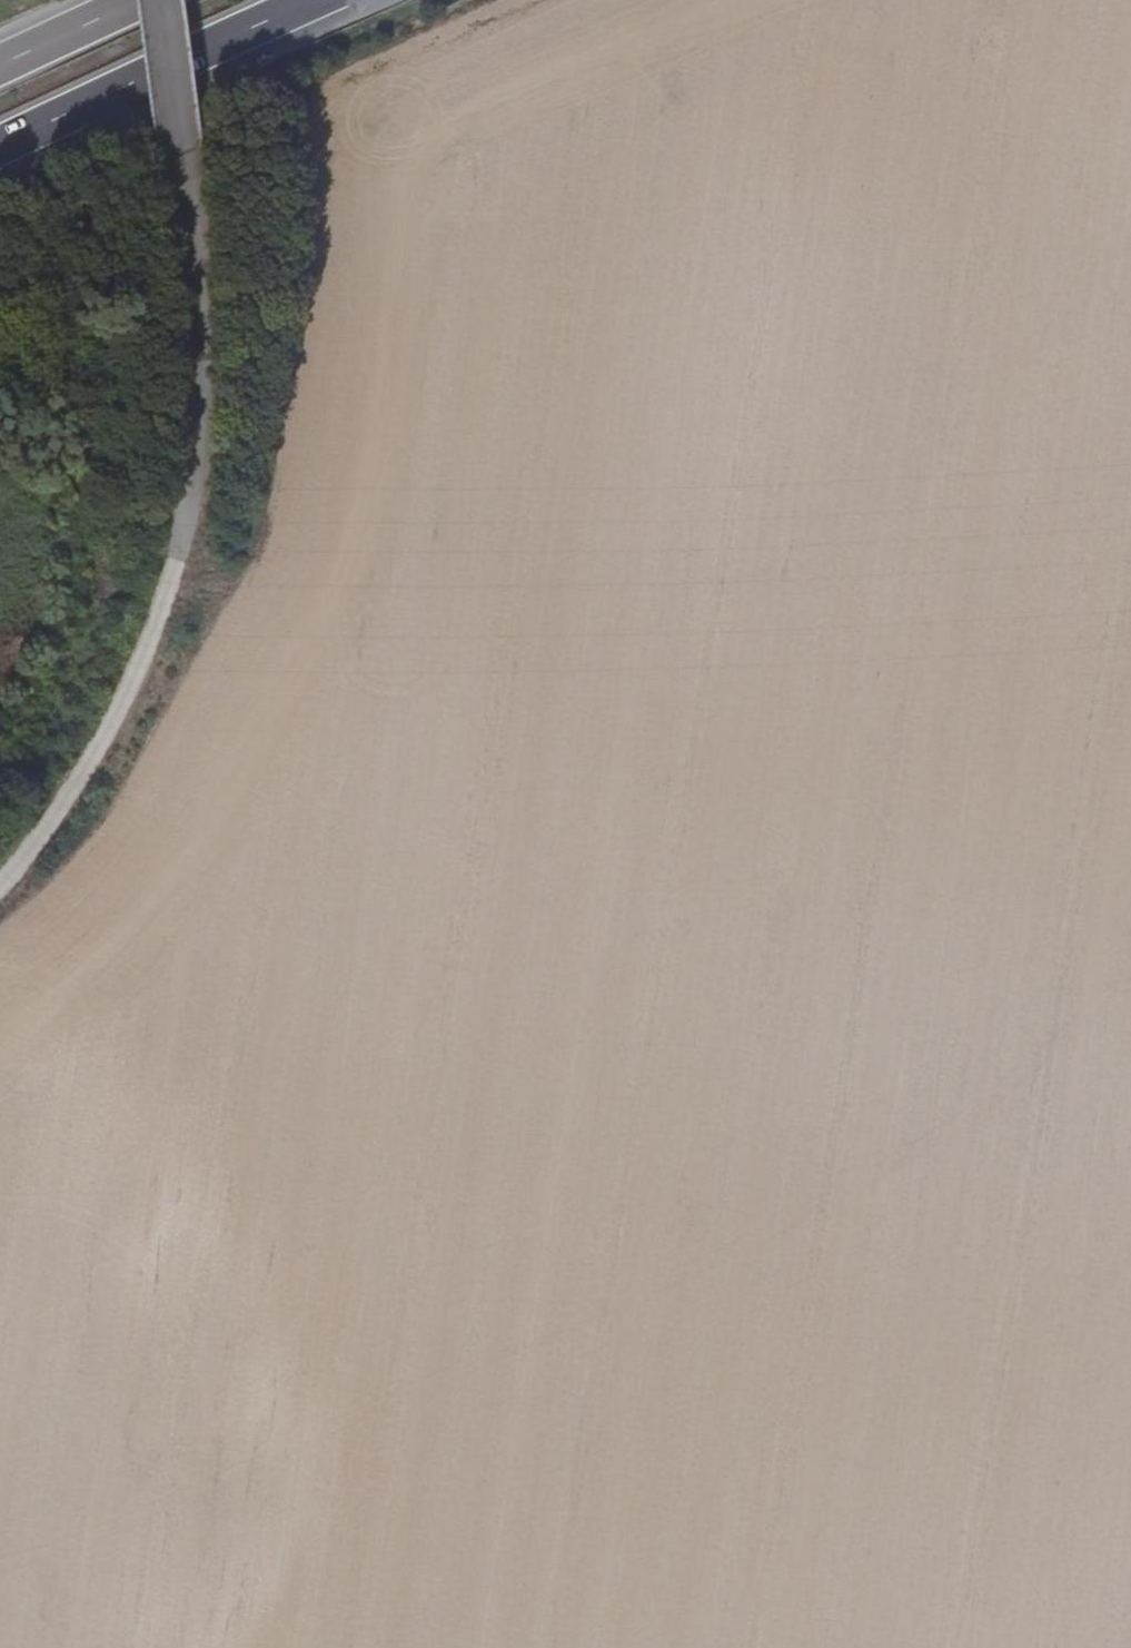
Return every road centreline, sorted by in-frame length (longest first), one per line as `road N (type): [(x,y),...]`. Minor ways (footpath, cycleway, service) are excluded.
road 1 (track): [(182,166),(195,368),(171,564),(111,726),(0,888)]
road 2 (trunk): [(0,139),(309,0)]
road 3 (trunk): [(157,0),(0,71)]

